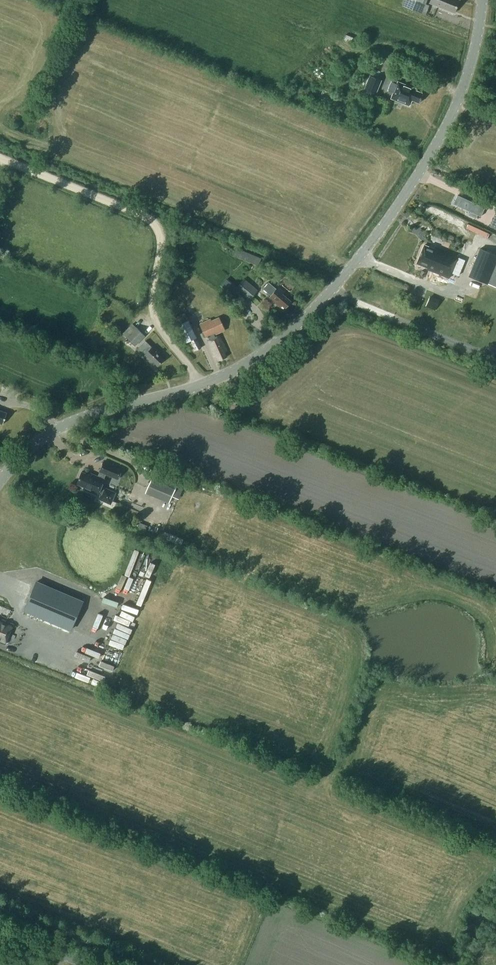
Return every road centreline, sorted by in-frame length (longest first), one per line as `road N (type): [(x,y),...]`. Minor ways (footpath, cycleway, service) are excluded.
road 1 (tertiary): [(203,384),(285,336),(378,233),(453,111),(482,0)]
road 2 (track): [(203,384),(153,313),(161,243),(153,221),(0,159)]
road 3 (tertiary): [(203,384),(65,424),(32,446),(0,483)]

